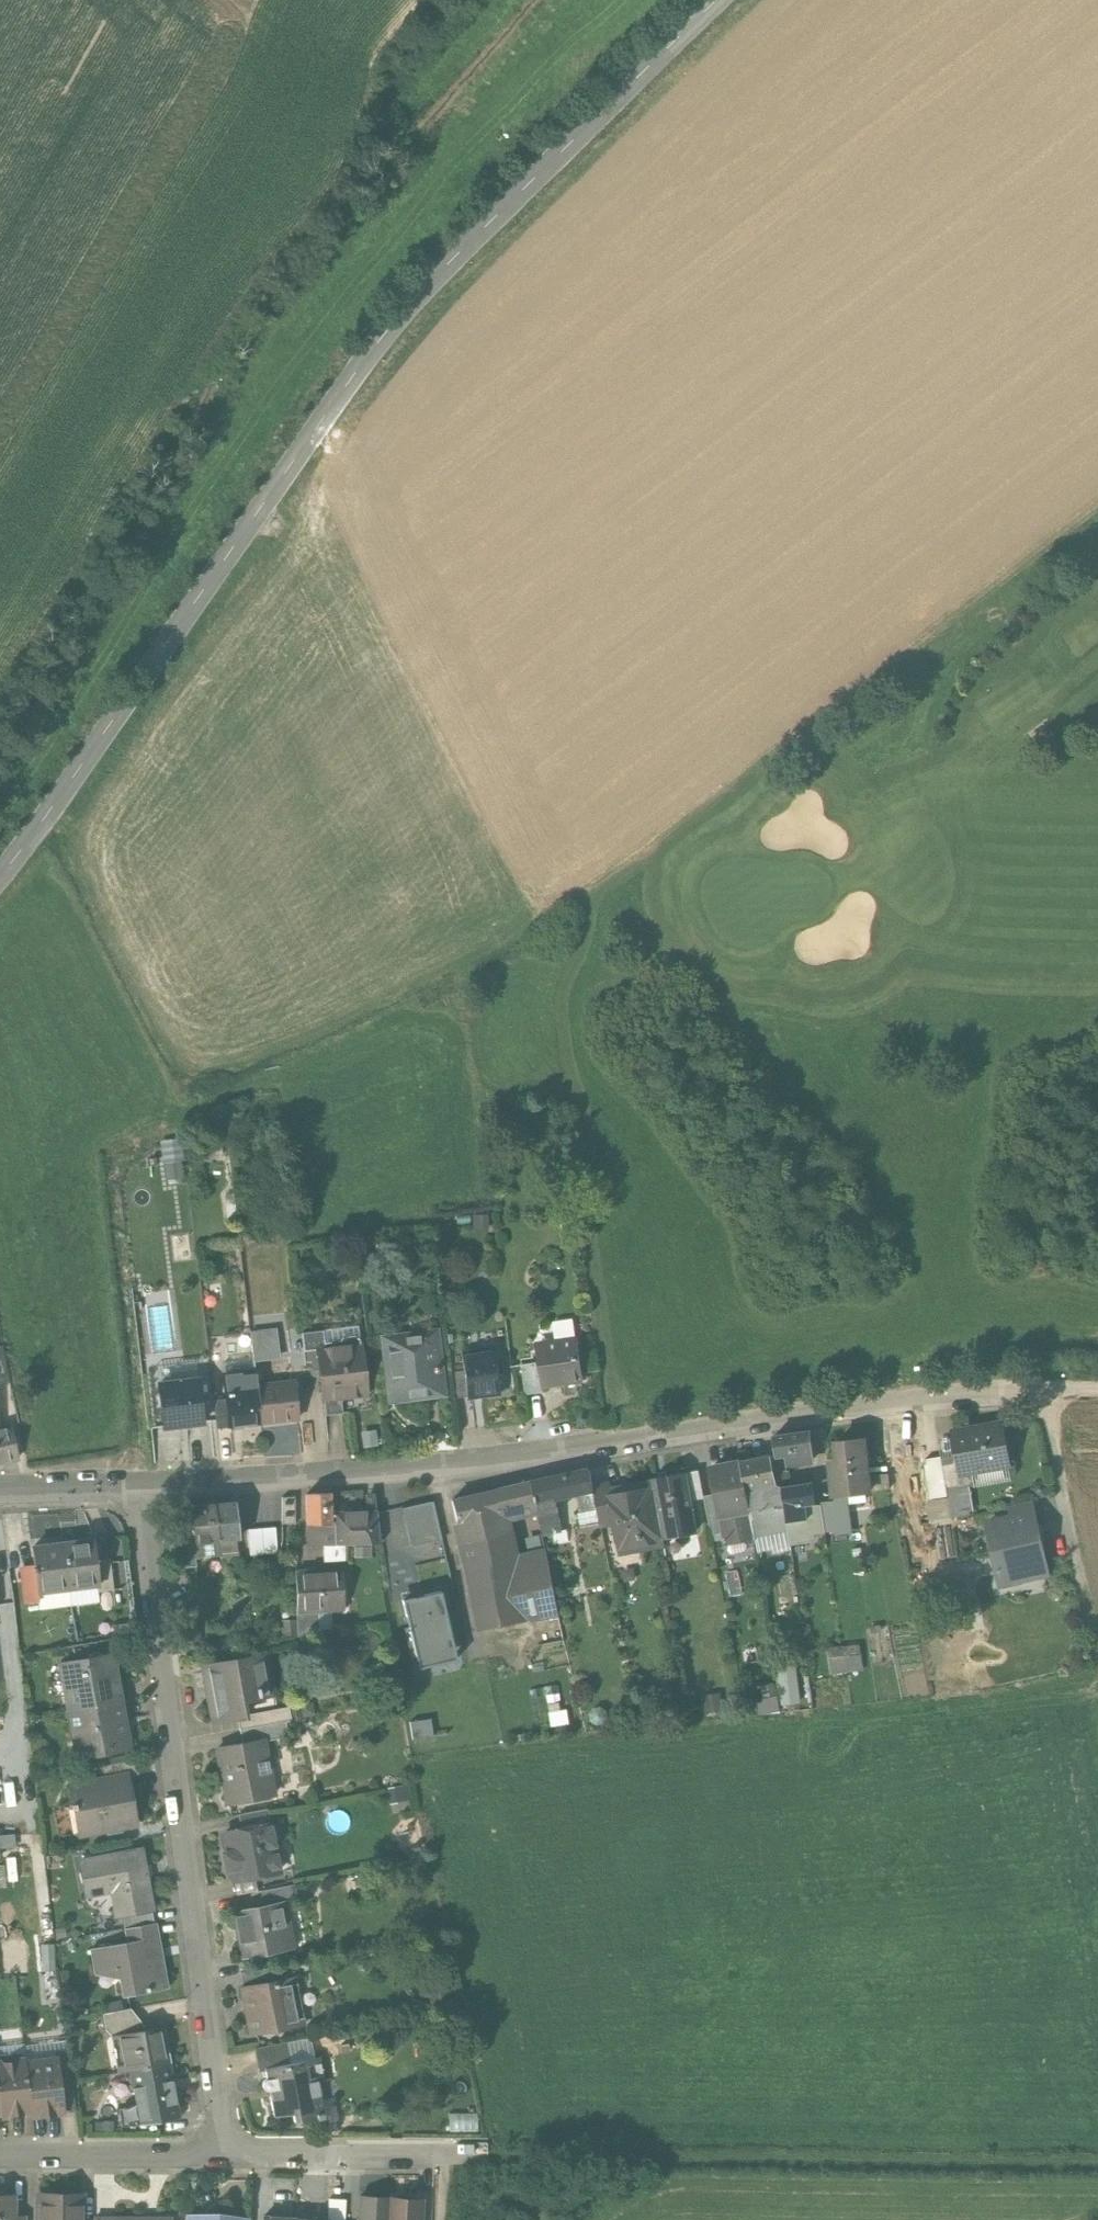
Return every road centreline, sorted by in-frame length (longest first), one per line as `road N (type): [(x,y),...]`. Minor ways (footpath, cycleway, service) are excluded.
road 1 (tertiary): [(0,877),(384,333),(455,251),(718,0)]
road 2 (residential): [(138,1489),(385,1472),(825,1404),(1039,1390)]
road 3 (residential): [(225,2157),(138,1489)]
road 4 (track): [(1097,2164),(481,2156)]
road 5 (track): [(1039,1390),(1097,1651)]
road 6 (residential): [(225,2157),(481,2156)]
road 7 (residential): [(0,2156),(225,2157)]
road 8 (residential): [(0,1492),(138,1489)]

